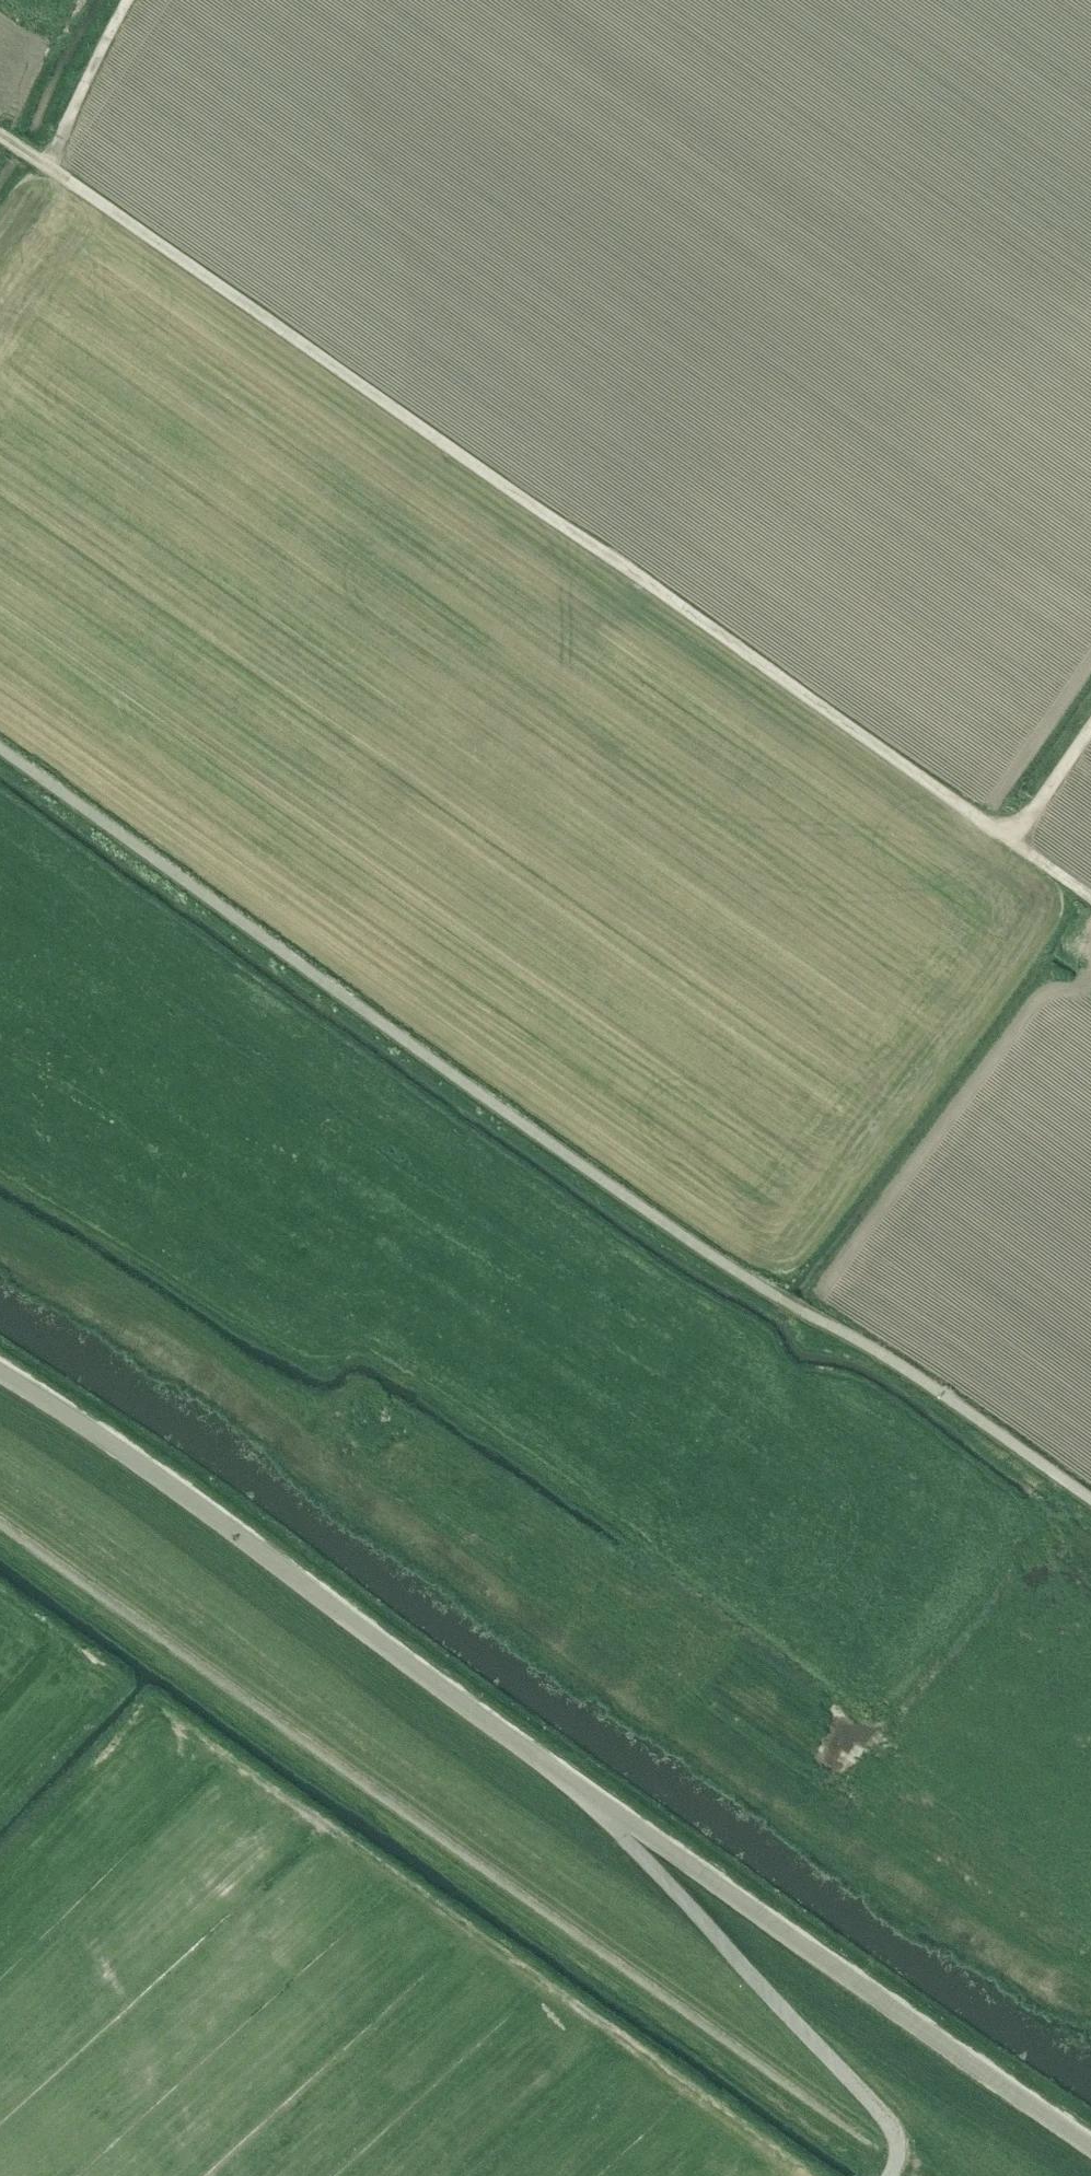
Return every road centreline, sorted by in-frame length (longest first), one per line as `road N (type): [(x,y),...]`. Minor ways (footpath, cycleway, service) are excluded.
road 1 (tertiary): [(1090,2152),(190,1501),(0,1378)]
road 2 (track): [(0,132),(1090,897)]
road 3 (track): [(50,167),(126,0)]
road 4 (track): [(1008,839),(1090,719)]

